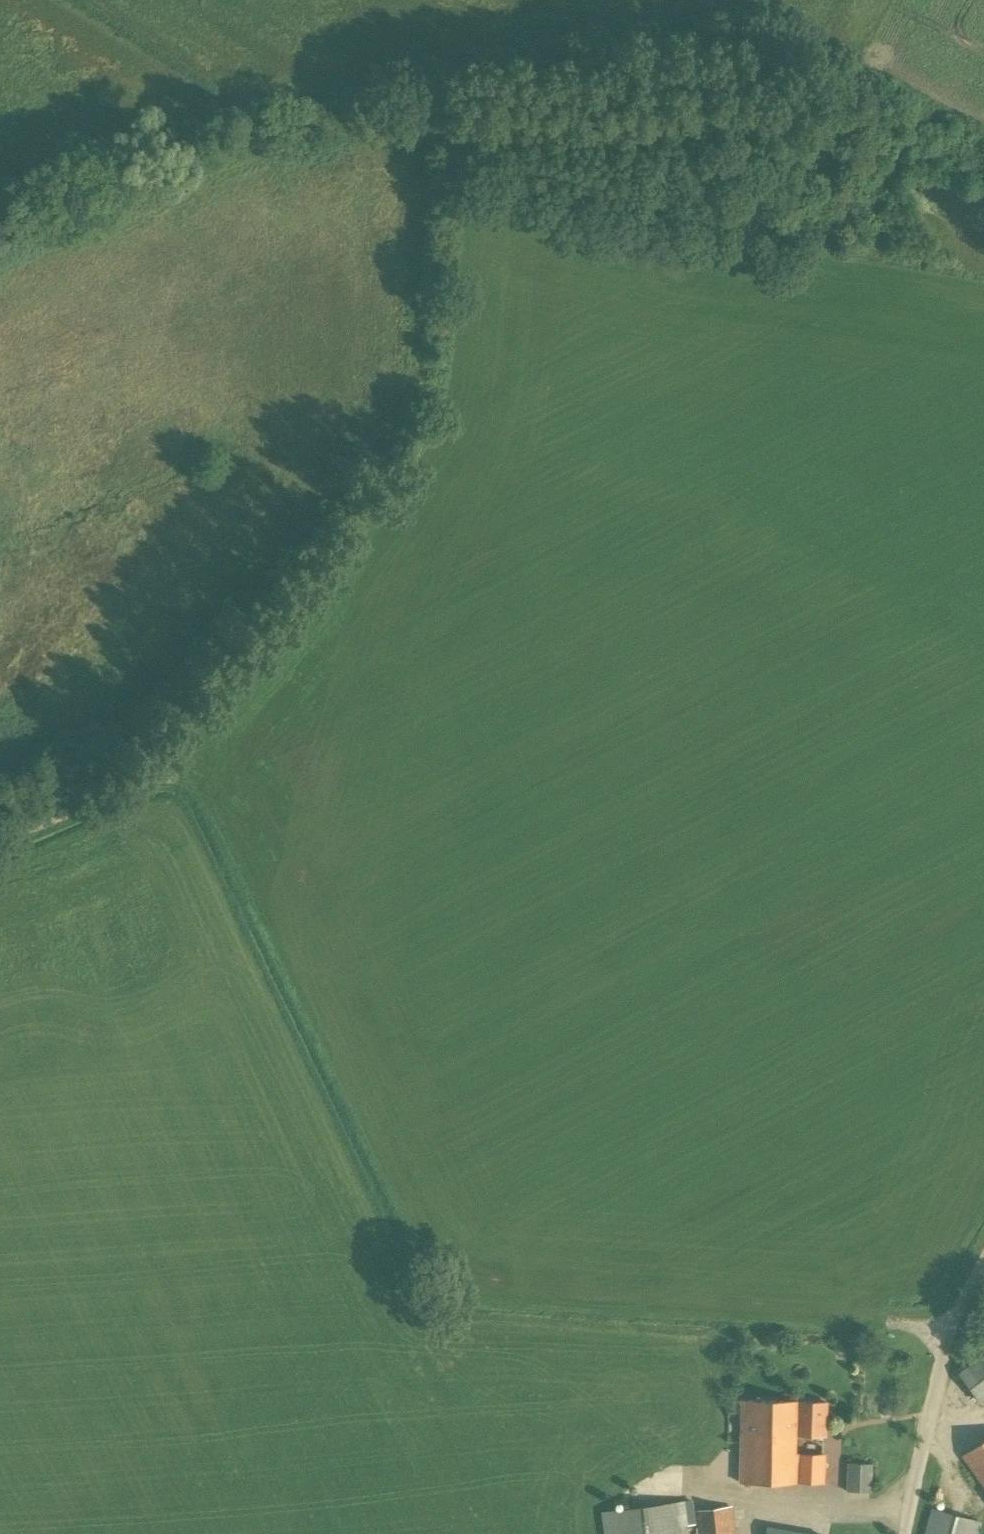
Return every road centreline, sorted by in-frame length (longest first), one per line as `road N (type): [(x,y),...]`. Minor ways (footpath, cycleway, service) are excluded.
road 1 (unclassified): [(903,1533),(949,1326),(983,1262)]

